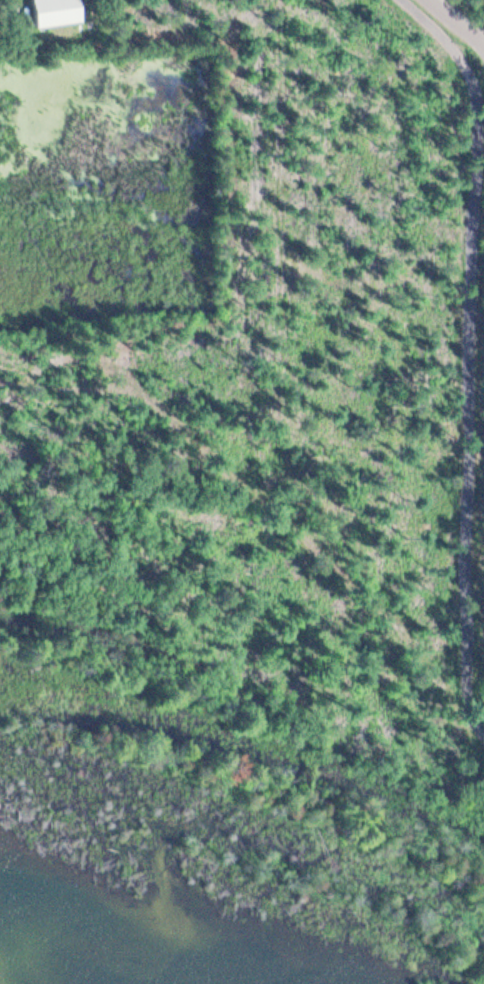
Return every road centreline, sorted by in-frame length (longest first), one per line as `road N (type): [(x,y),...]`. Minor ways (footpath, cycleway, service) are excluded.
road 1 (track): [(483,569),(335,549),(224,466),(0,449)]
road 2 (track): [(483,755),(0,608)]

